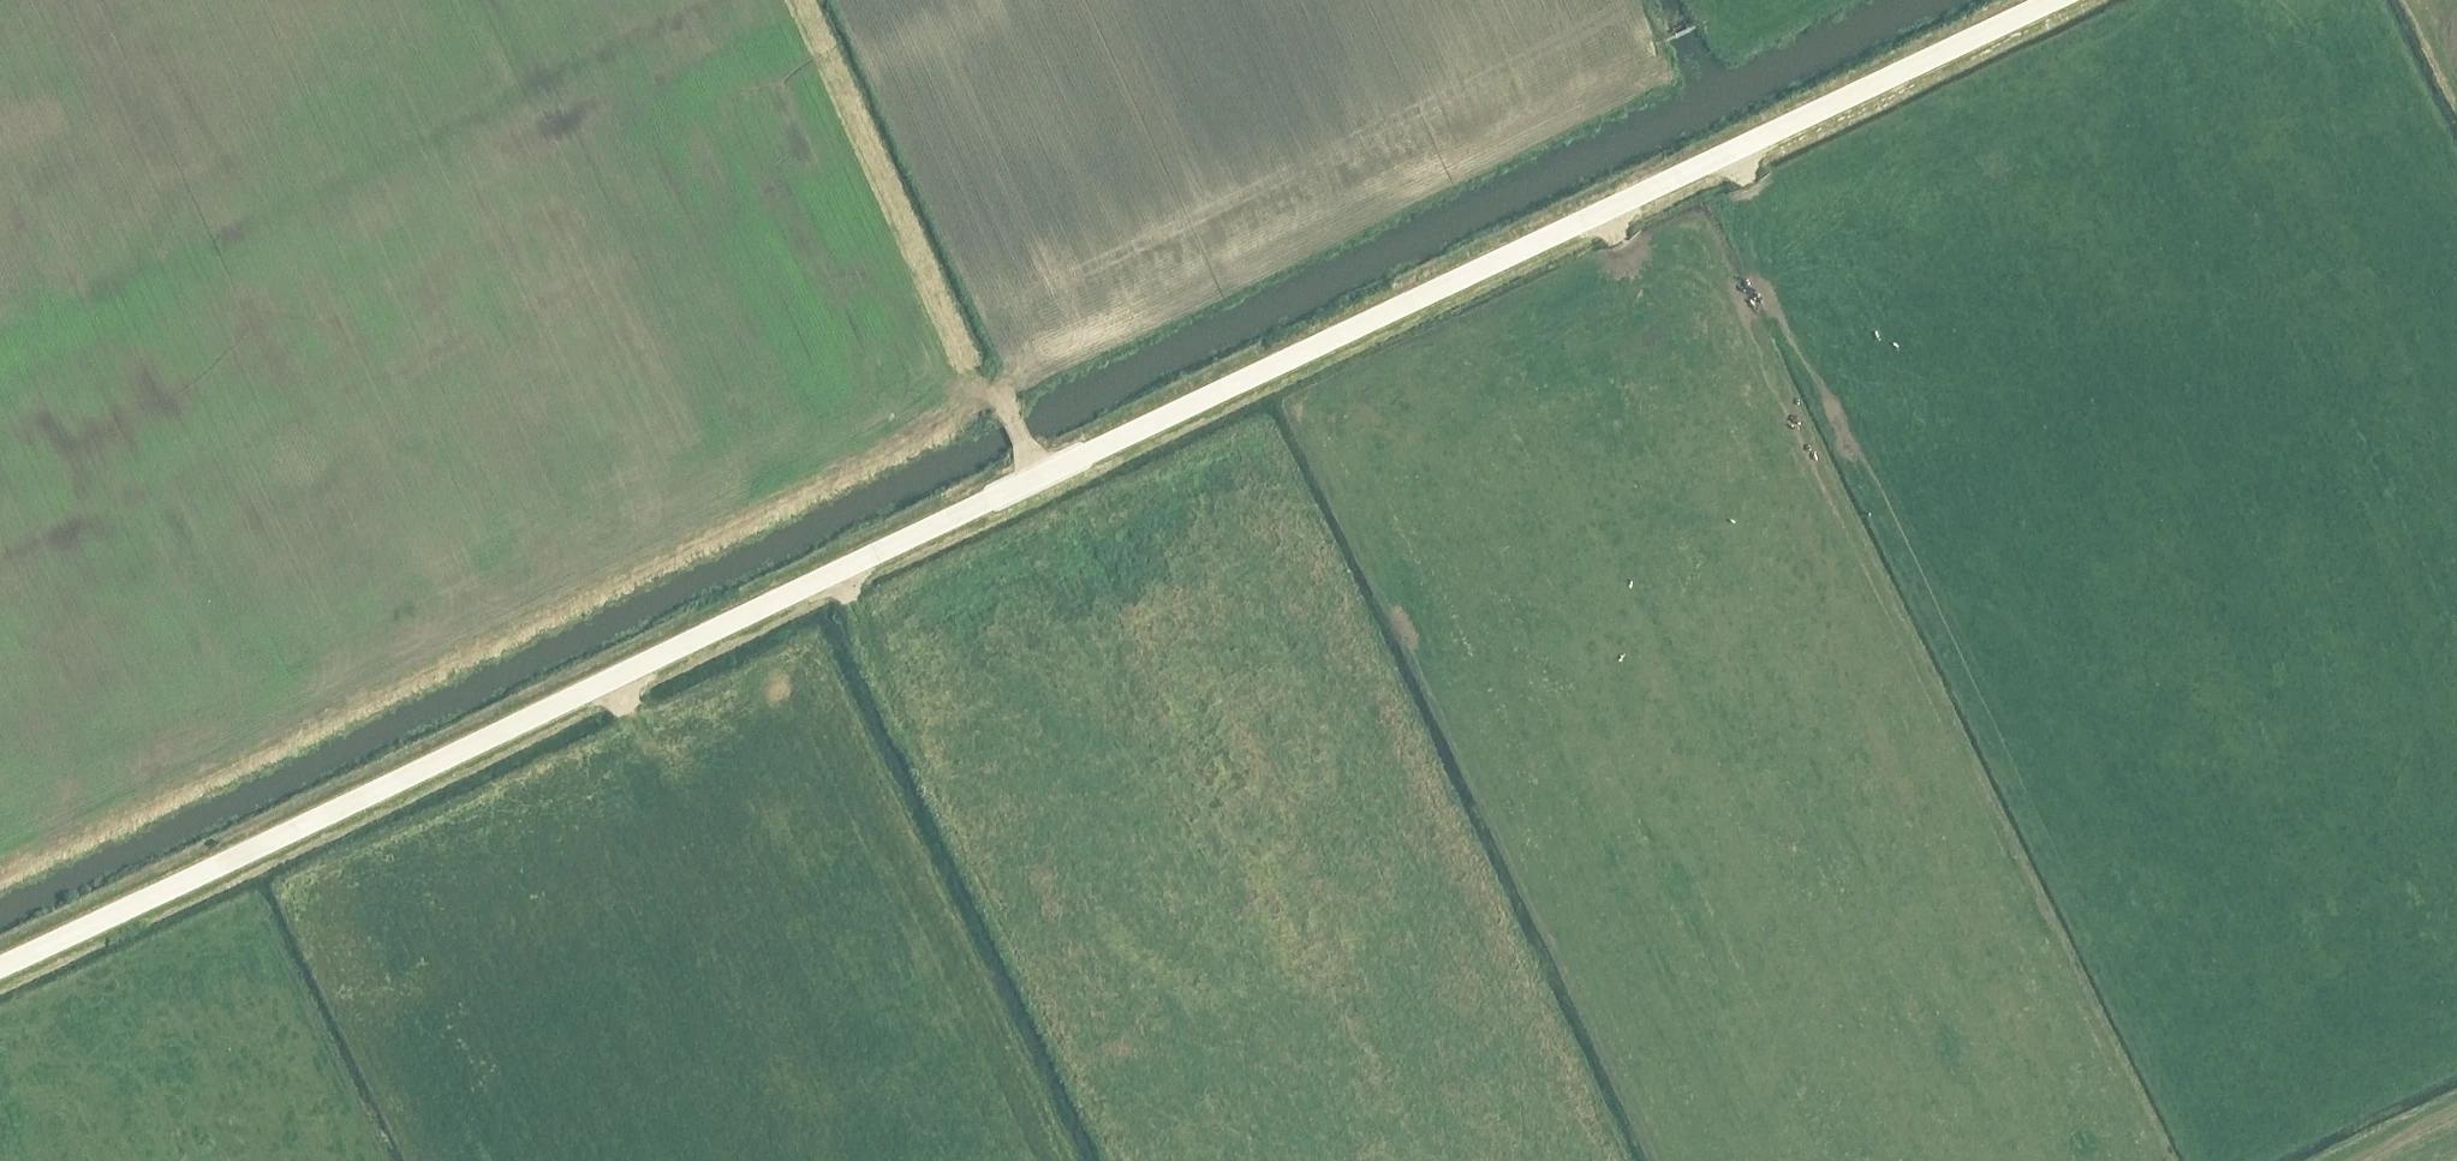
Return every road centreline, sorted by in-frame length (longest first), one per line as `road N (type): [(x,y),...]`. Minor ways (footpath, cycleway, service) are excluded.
road 1 (unclassified): [(0,959),(2053,0)]

